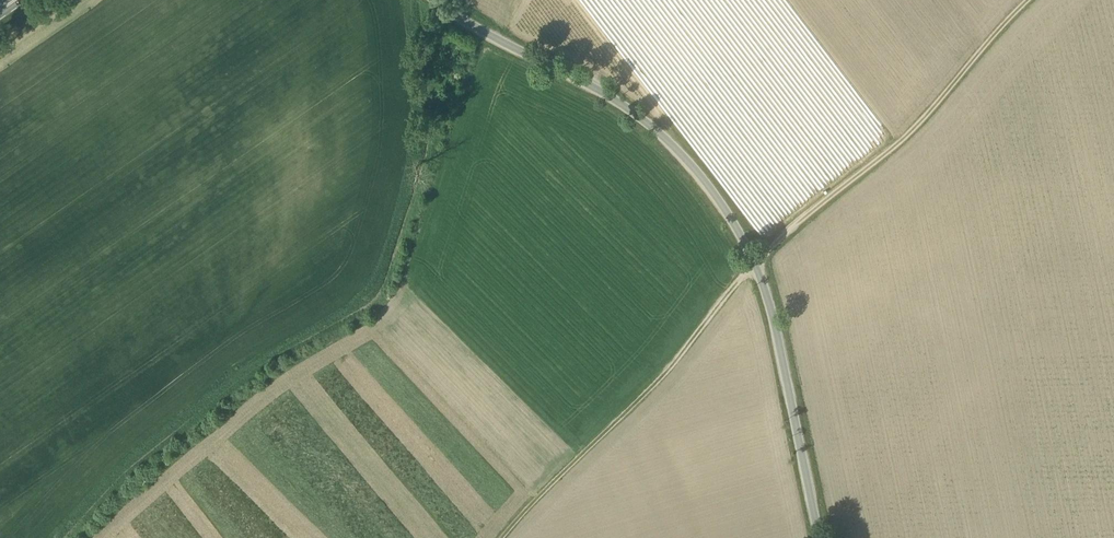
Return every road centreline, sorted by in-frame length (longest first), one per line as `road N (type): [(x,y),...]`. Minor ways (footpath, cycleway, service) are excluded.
road 1 (track): [(1029,0),(896,147),(801,218),(750,269),(652,388),(524,506),(500,537)]
road 2 (unclassified): [(822,537),(769,319),(722,212),(637,120),(455,19),(435,0)]

